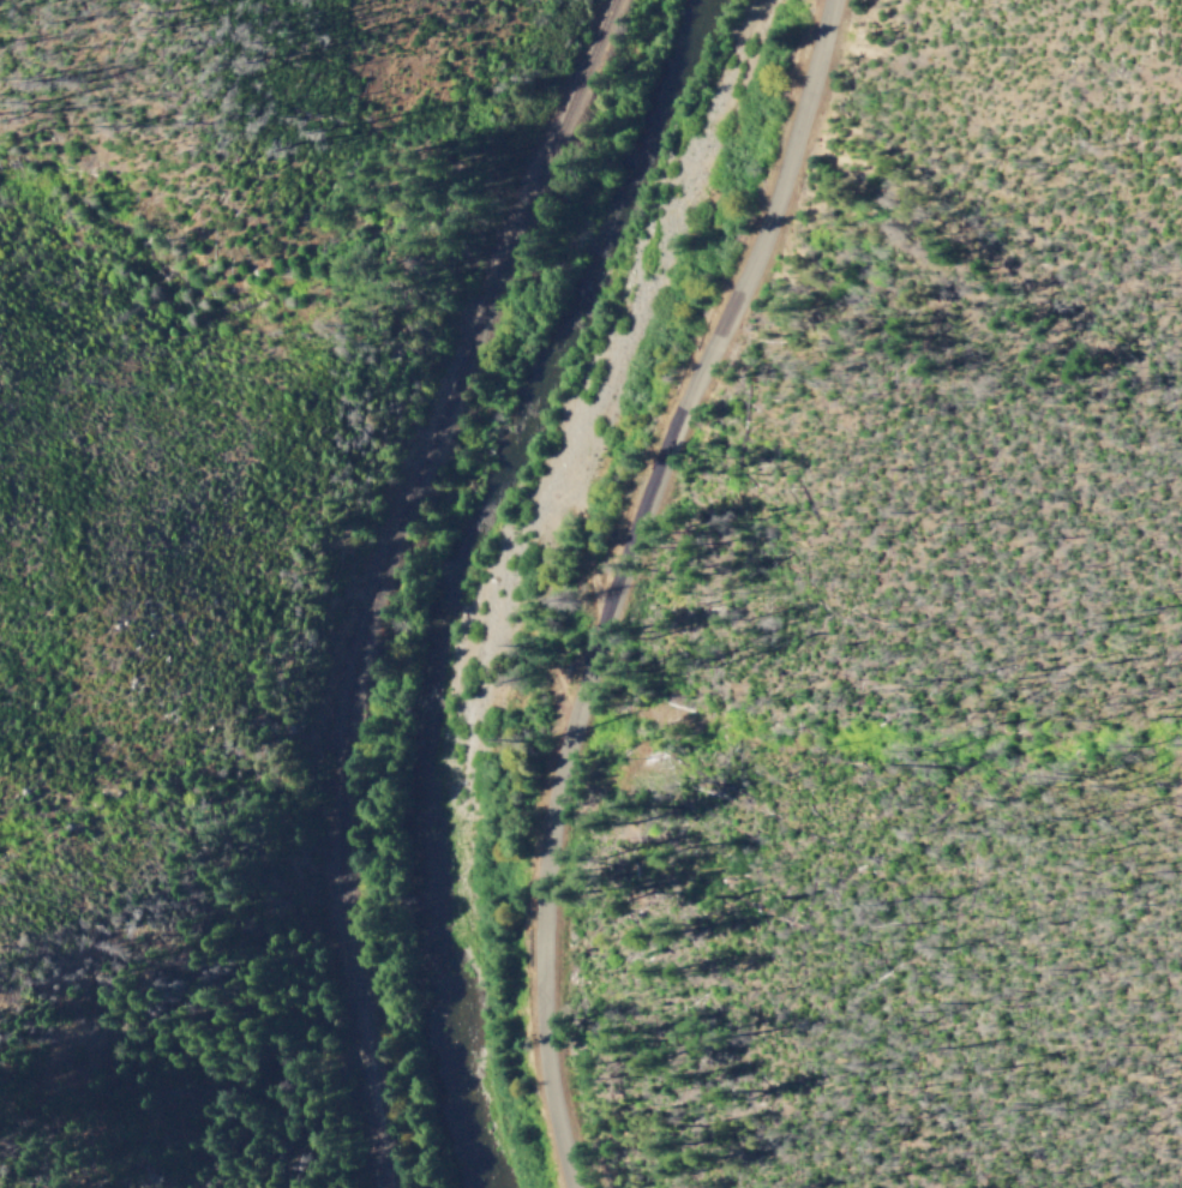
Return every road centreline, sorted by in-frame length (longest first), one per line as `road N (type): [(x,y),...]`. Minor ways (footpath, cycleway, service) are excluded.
road 1 (residential): [(842,0),(773,227),(589,702),(563,793),(548,912),(553,1042),(582,1187)]

